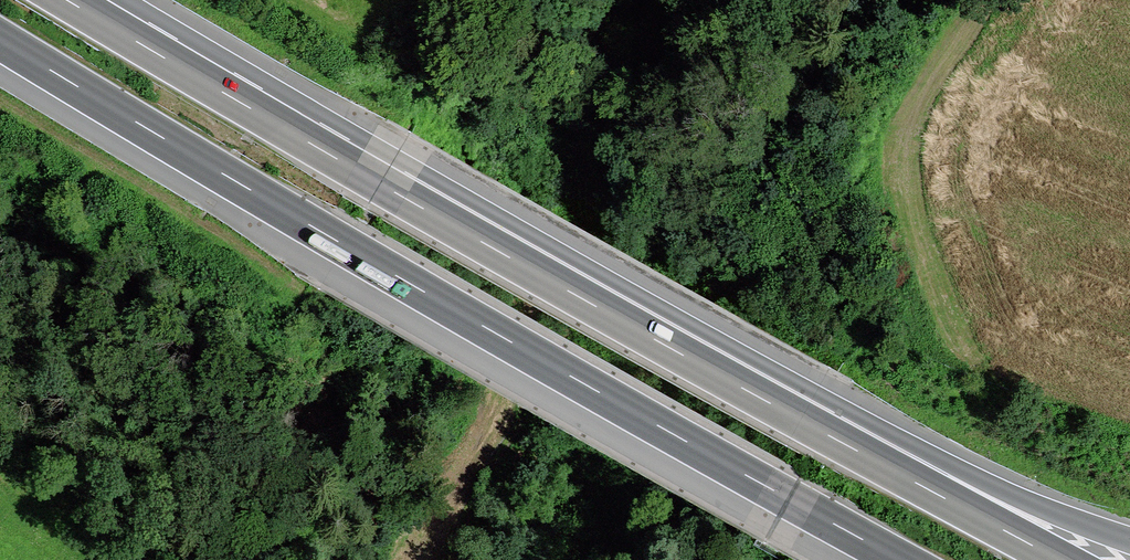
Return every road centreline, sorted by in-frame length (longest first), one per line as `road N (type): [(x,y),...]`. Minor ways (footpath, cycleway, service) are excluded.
road 1 (motorway): [(0,37),(899,559)]
road 2 (motorway): [(1129,541),(896,436),(483,217),(269,120)]
road 3 (motorway): [(1054,559),(269,120)]
road 4 (motorway): [(269,120),(69,0)]
road 5 (track): [(449,559),(512,403)]

